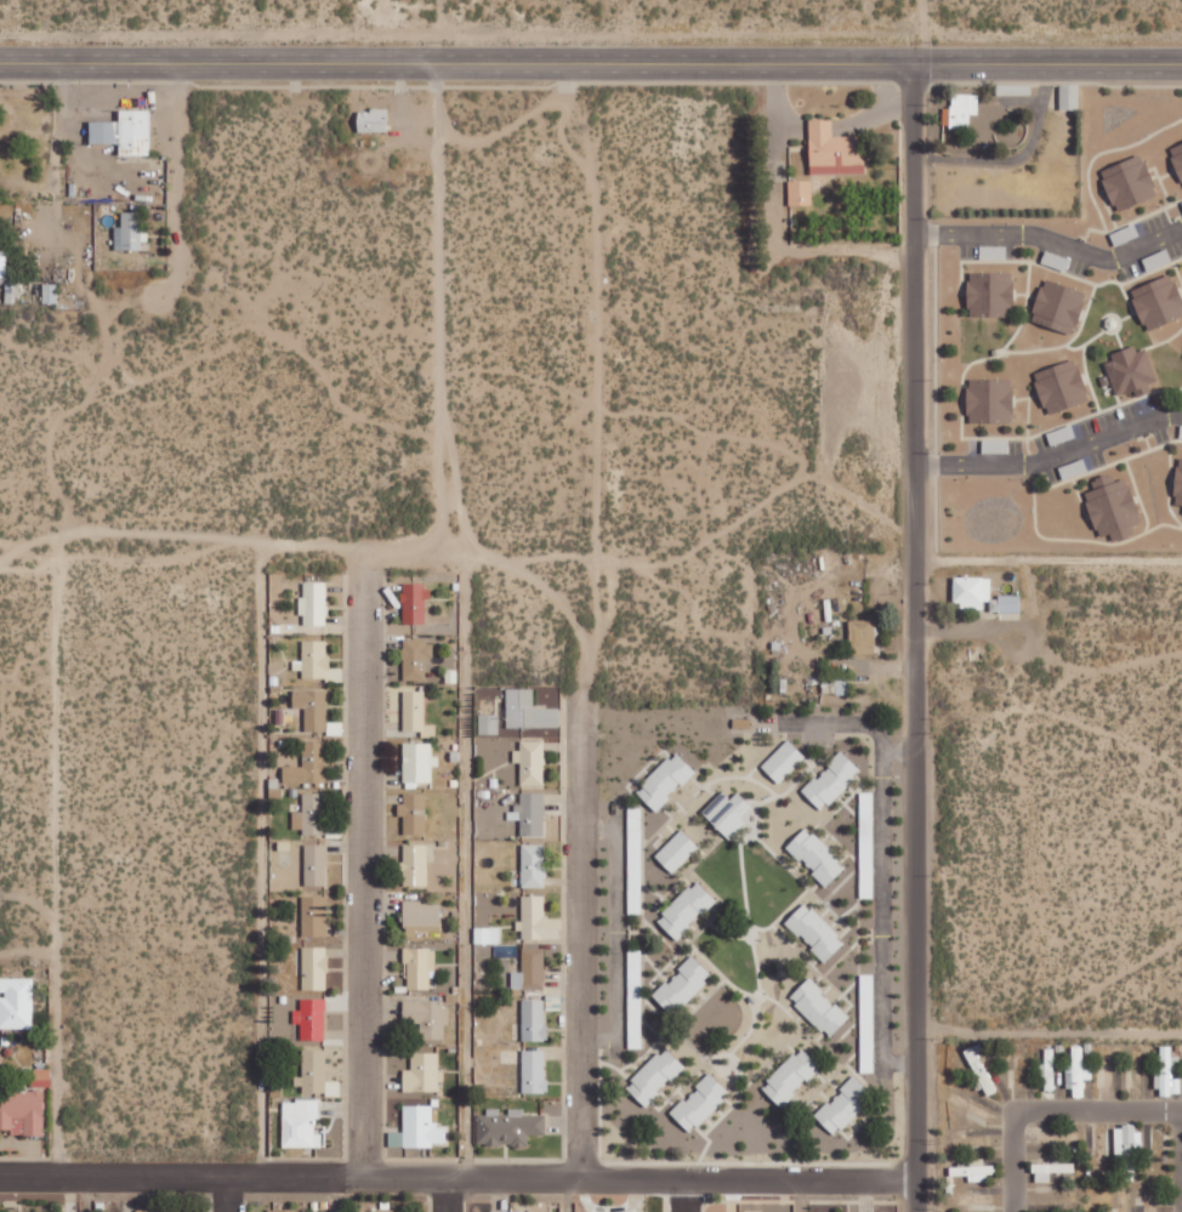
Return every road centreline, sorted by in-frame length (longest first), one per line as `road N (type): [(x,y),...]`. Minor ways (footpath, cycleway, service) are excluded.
road 1 (residential): [(910,69),(916,1211)]
road 2 (residential): [(0,1179),(916,1180)]
road 3 (residential): [(0,66),(910,69)]
road 4 (residential): [(363,562),(364,1179)]
road 5 (residential): [(581,719),(581,1180)]
road 6 (residential): [(916,1066),(879,1057),(881,733)]
road 7 (residential): [(881,733),(581,719)]
road 8 (residential): [(910,69),(1181,68)]
road 9 (residential): [(916,1030),(1181,1030)]
road 10 (residential): [(1181,1110),(1012,1110)]

